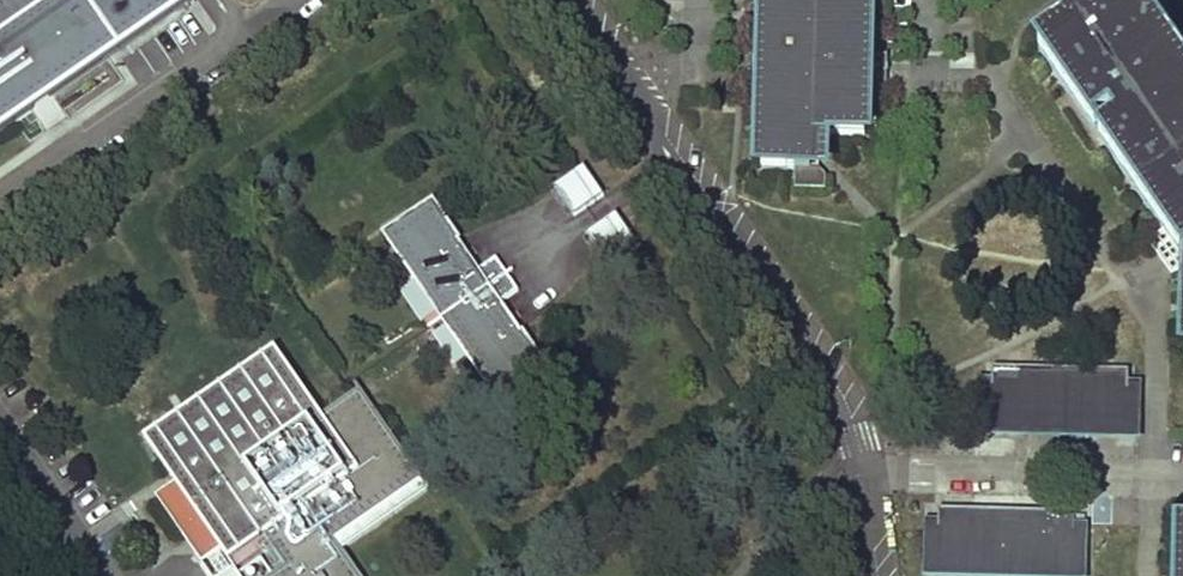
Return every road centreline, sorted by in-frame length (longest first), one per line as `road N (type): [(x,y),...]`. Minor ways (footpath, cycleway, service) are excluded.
road 1 (residential): [(865,474),(834,382),(583,0)]
road 2 (residential): [(1182,478),(865,474)]

